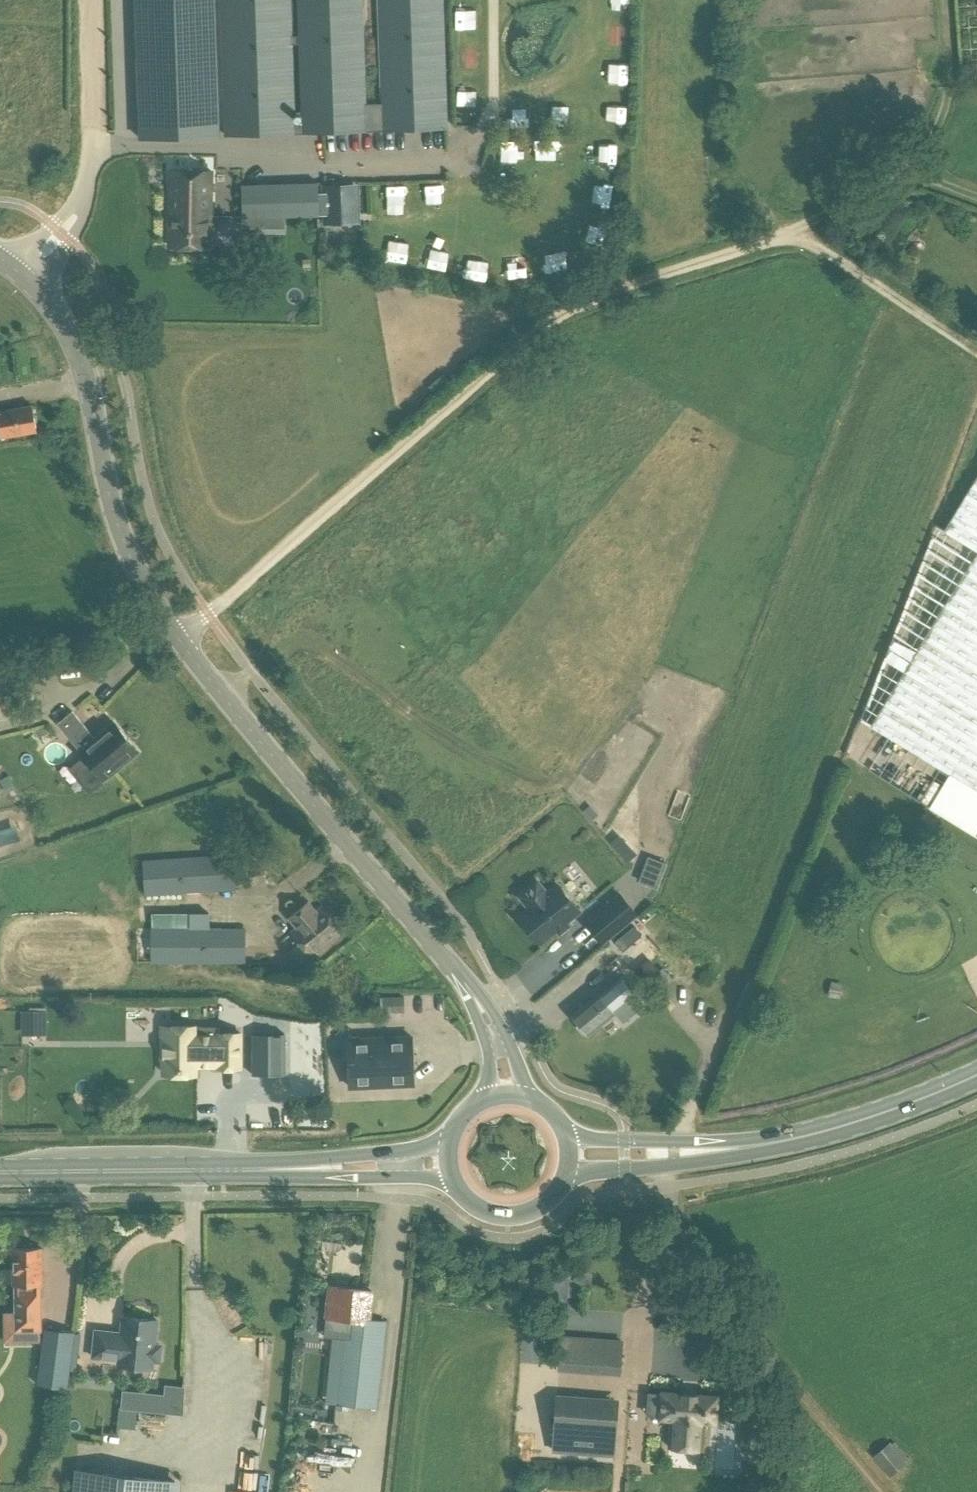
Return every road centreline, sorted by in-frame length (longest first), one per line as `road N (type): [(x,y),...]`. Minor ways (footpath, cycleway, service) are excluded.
road 1 (secondary): [(457,974),(168,626),(120,533),(80,359),(55,310),(22,275)]
road 2 (track): [(208,613),(551,320),(789,231)]
road 3 (track): [(669,1186),(667,1229),(881,1491)]
road 4 (track): [(789,231),(895,176),(932,134),(948,81),(946,3)]
road 5 (primary): [(569,1172),(746,1156),(821,1132)]
road 6 (primary): [(821,1132),(570,1141)]
road 7 (primary): [(224,1170),(281,1178),(452,1177)]
road 8 (primary): [(449,1141),(224,1170)]
road 9 (primary): [(0,1173),(224,1170)]
road 10 (track): [(976,351),(789,231)]
road 11 (primary): [(821,1132),(976,1079)]
road 12 (primary): [(452,1177),(479,1209),(516,1216),(553,1199),(569,1172)]
road 13 (unclassified): [(22,275),(79,212),(92,147)]
road 14 (track): [(92,147),(90,0)]
road 15 (secondary): [(526,1095),(495,1012),(457,974)]
road 16 (secondary): [(457,974),(487,1059),(487,1097)]

